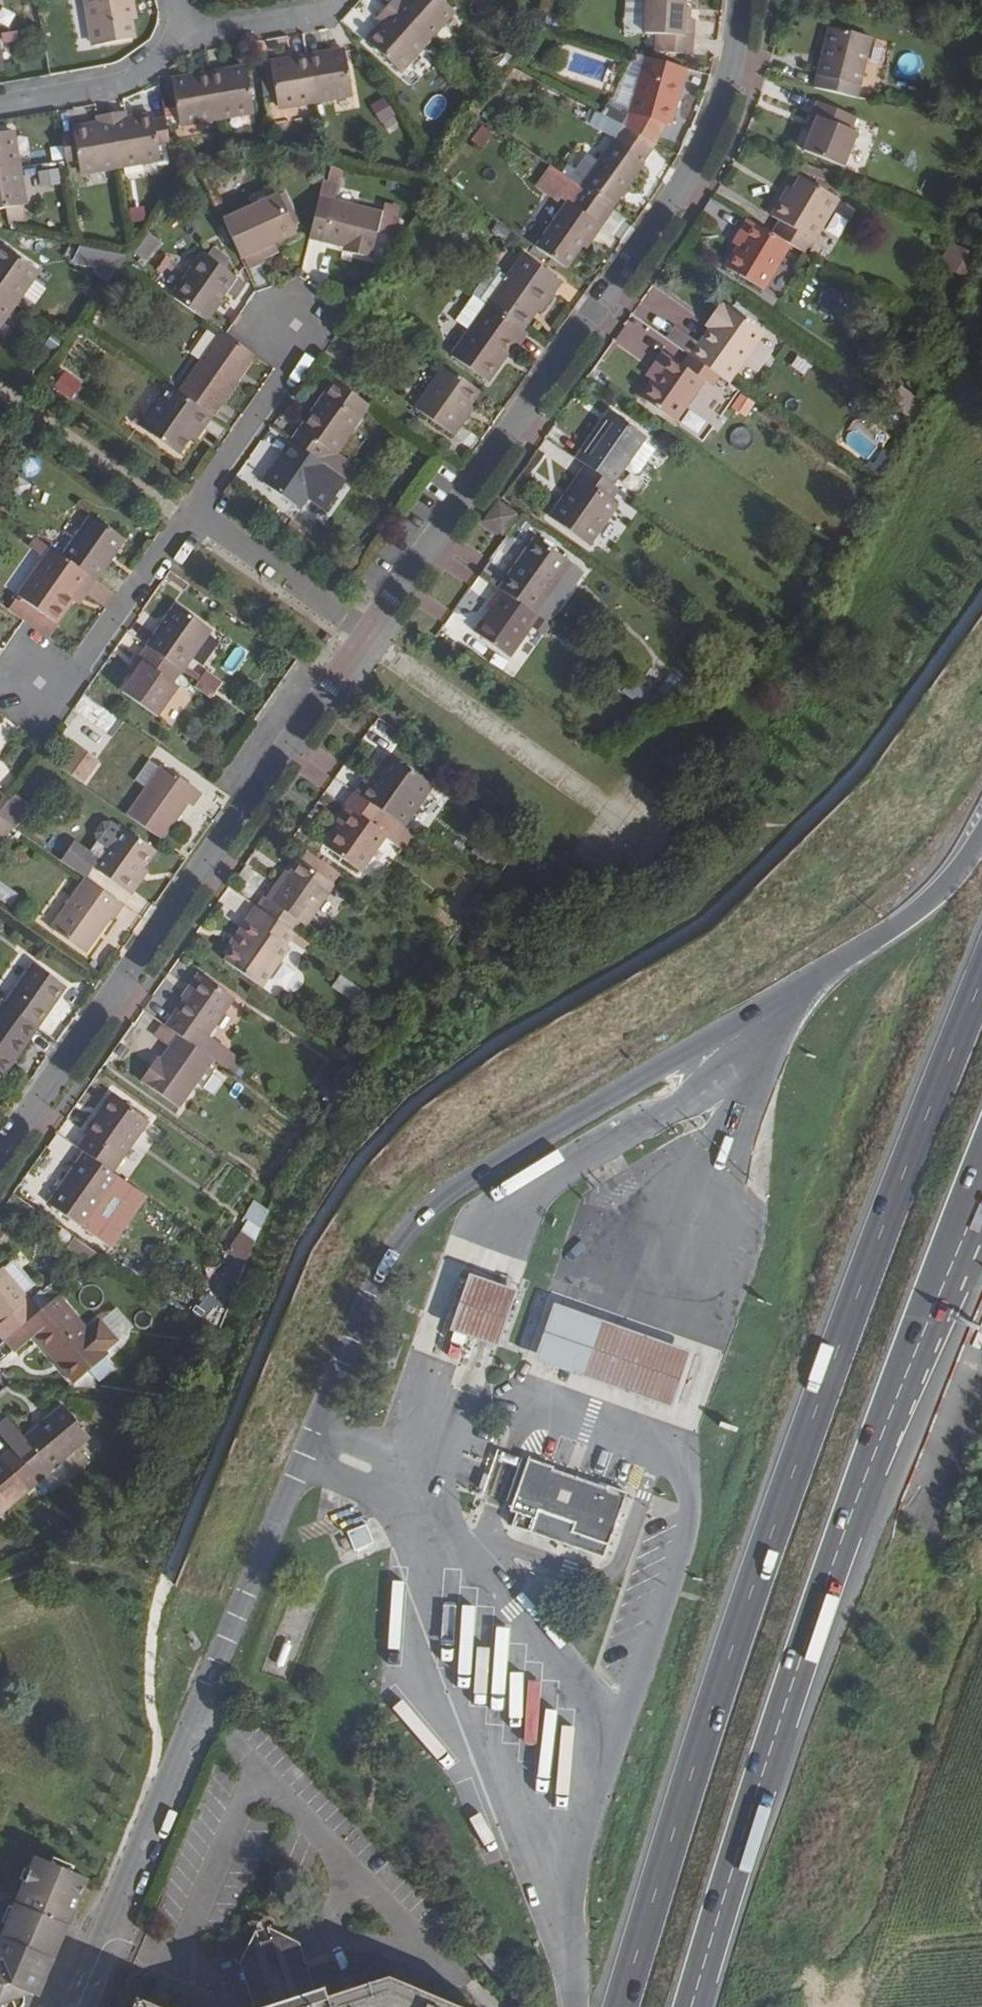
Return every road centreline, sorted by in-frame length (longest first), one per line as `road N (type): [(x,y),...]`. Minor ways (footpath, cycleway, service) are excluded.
road 1 (secondary): [(752,1014),(437,1199),(393,1245),(78,2006)]
road 2 (trunk): [(981,983),(781,1503),(618,2006)]
road 3 (trunk): [(692,2006),(850,1525),(981,1200)]
road 4 (residential): [(747,0),(728,113),(696,176),(366,639)]
road 5 (residential): [(0,1160),(366,639)]
road 6 (trunk): [(981,837),(909,917),(752,1014)]
road 7 (residential): [(189,515),(59,698)]
road 8 (residential): [(366,639),(189,515)]
road 9 (residential): [(186,38),(124,87),(0,108)]
road 10 (residential): [(299,361),(189,515)]
road 11 (residential): [(336,0),(320,18),(186,38)]

